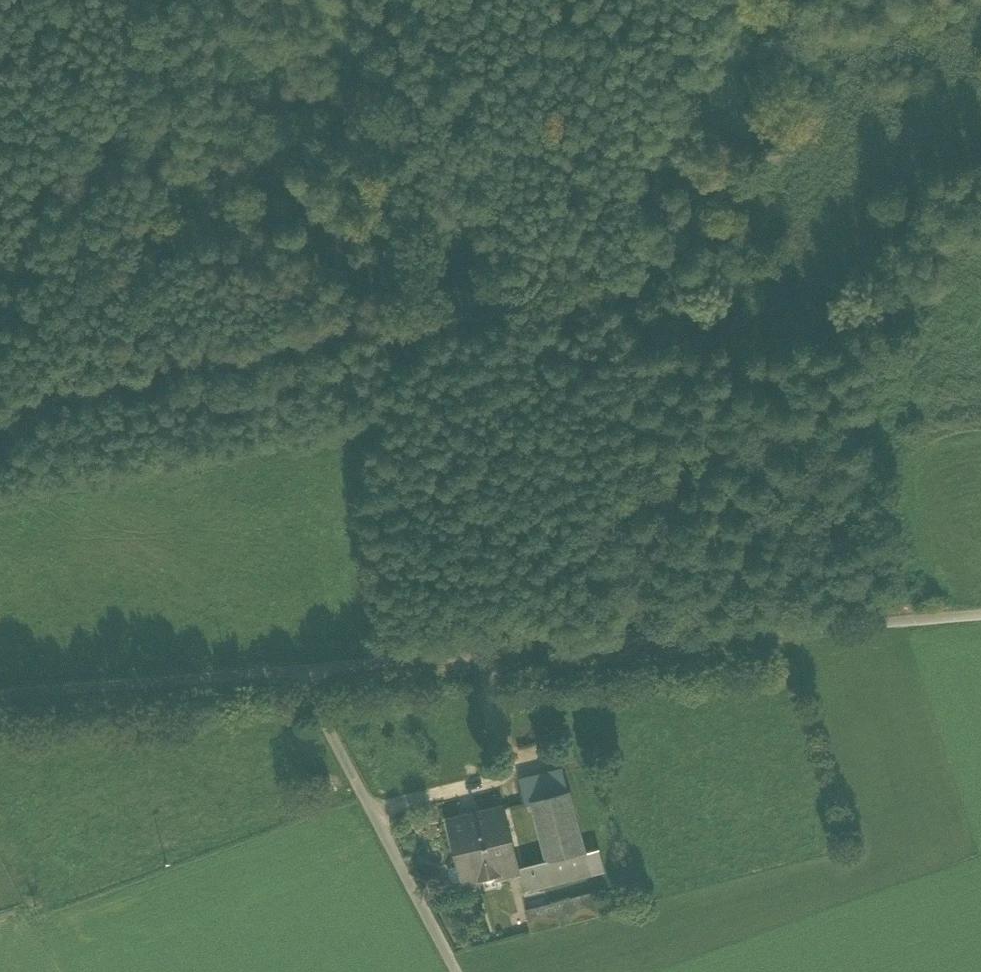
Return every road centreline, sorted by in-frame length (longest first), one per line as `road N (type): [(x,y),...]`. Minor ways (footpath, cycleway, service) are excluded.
road 1 (unclassified): [(0,696),(980,616)]
road 2 (track): [(298,673),(455,971)]

